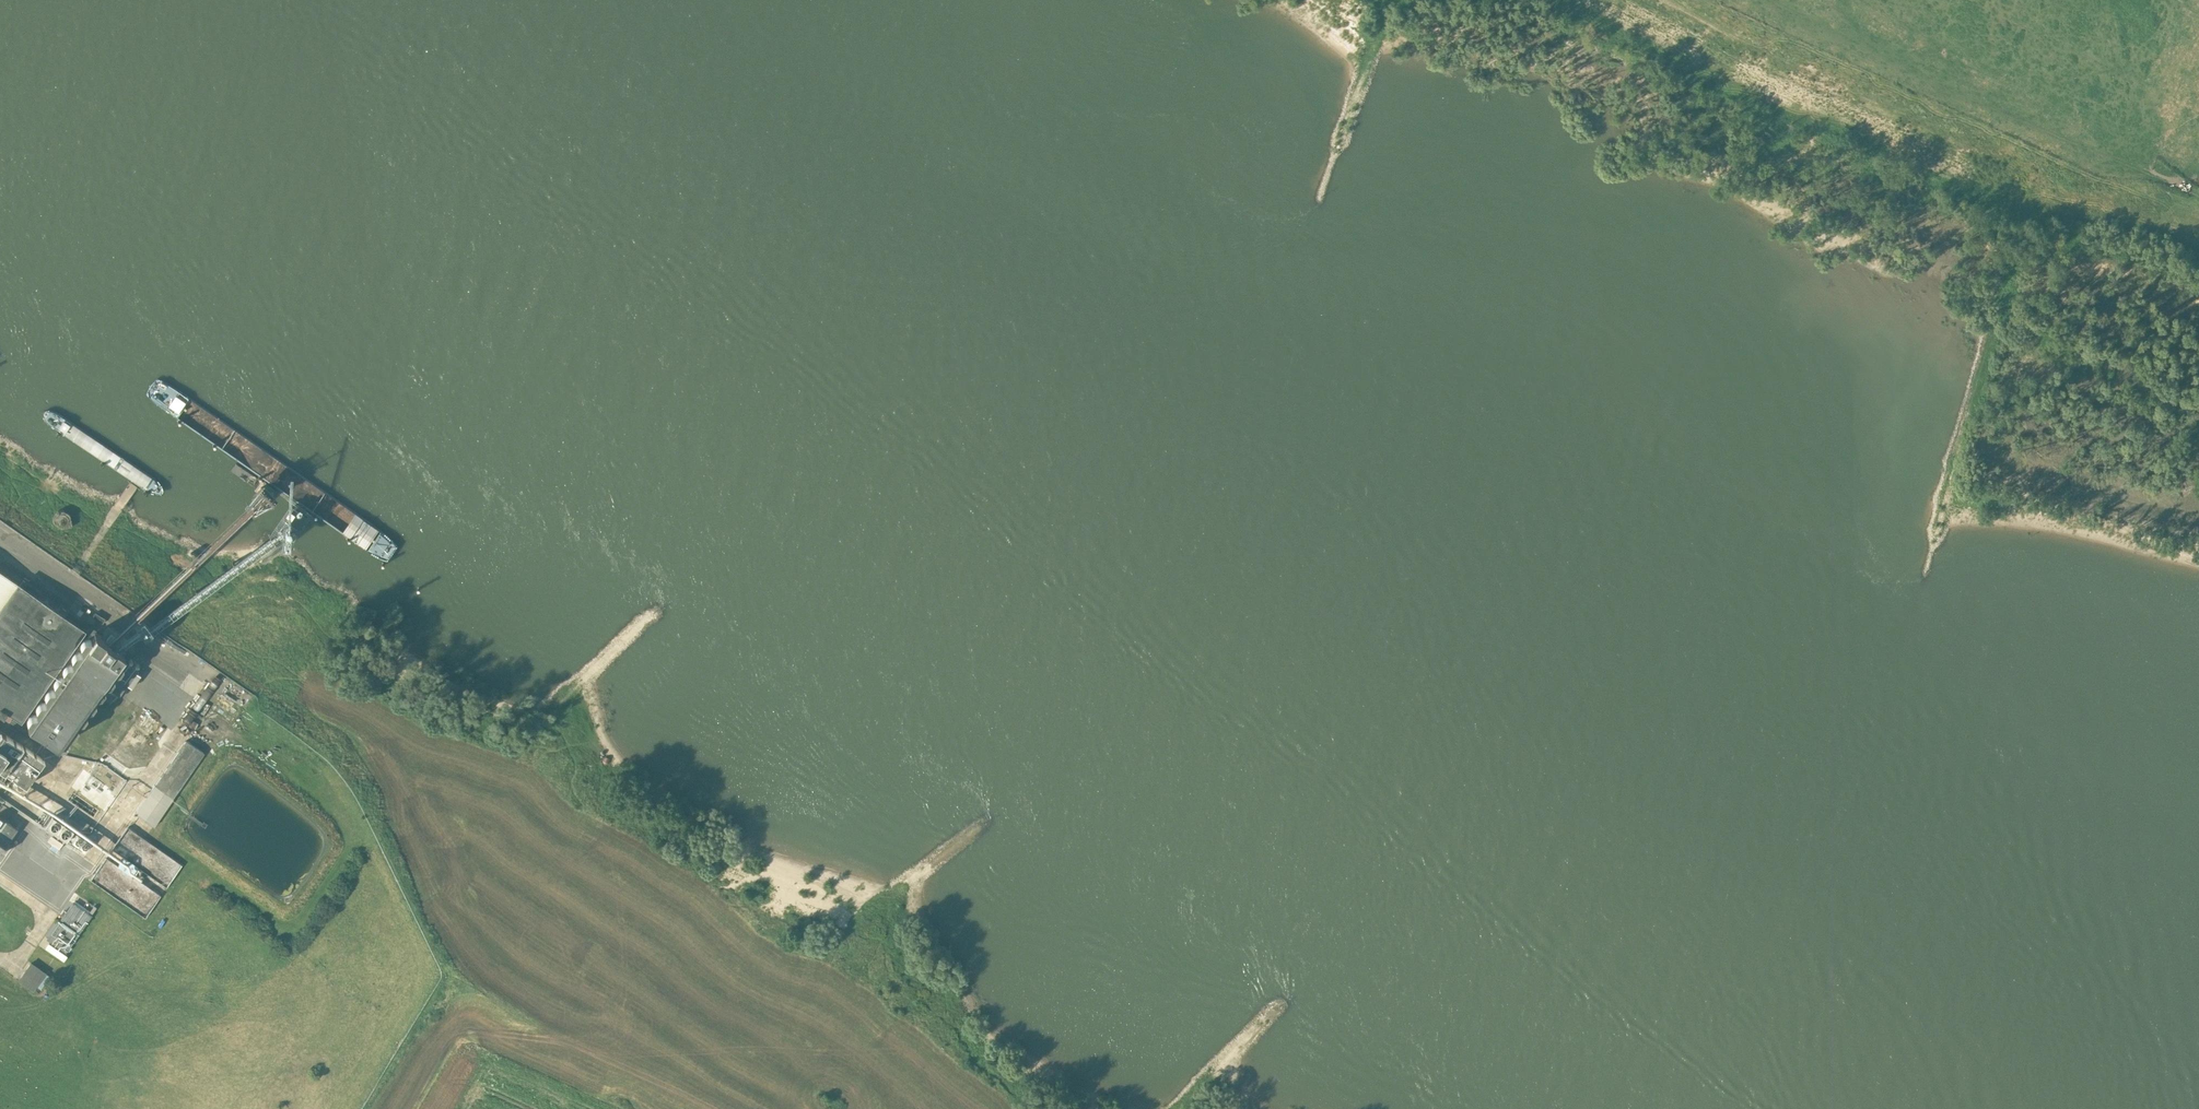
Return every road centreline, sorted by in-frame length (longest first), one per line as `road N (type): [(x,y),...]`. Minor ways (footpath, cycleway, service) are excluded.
road 1 (track): [(1829,0),(1862,43),(1997,116),(2198,190)]

